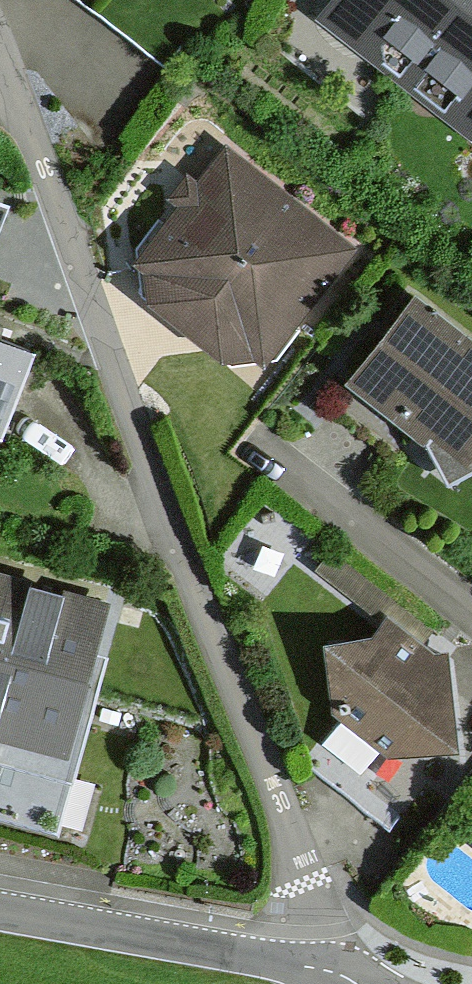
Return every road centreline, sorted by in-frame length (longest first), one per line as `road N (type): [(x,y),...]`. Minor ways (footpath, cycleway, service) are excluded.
road 1 (residential): [(303,964),(304,867),(144,469),(87,299)]
road 2 (residential): [(87,299),(471,609)]
road 3 (unclassified): [(0,912),(303,964)]
road 4 (residential): [(87,299),(0,62)]

